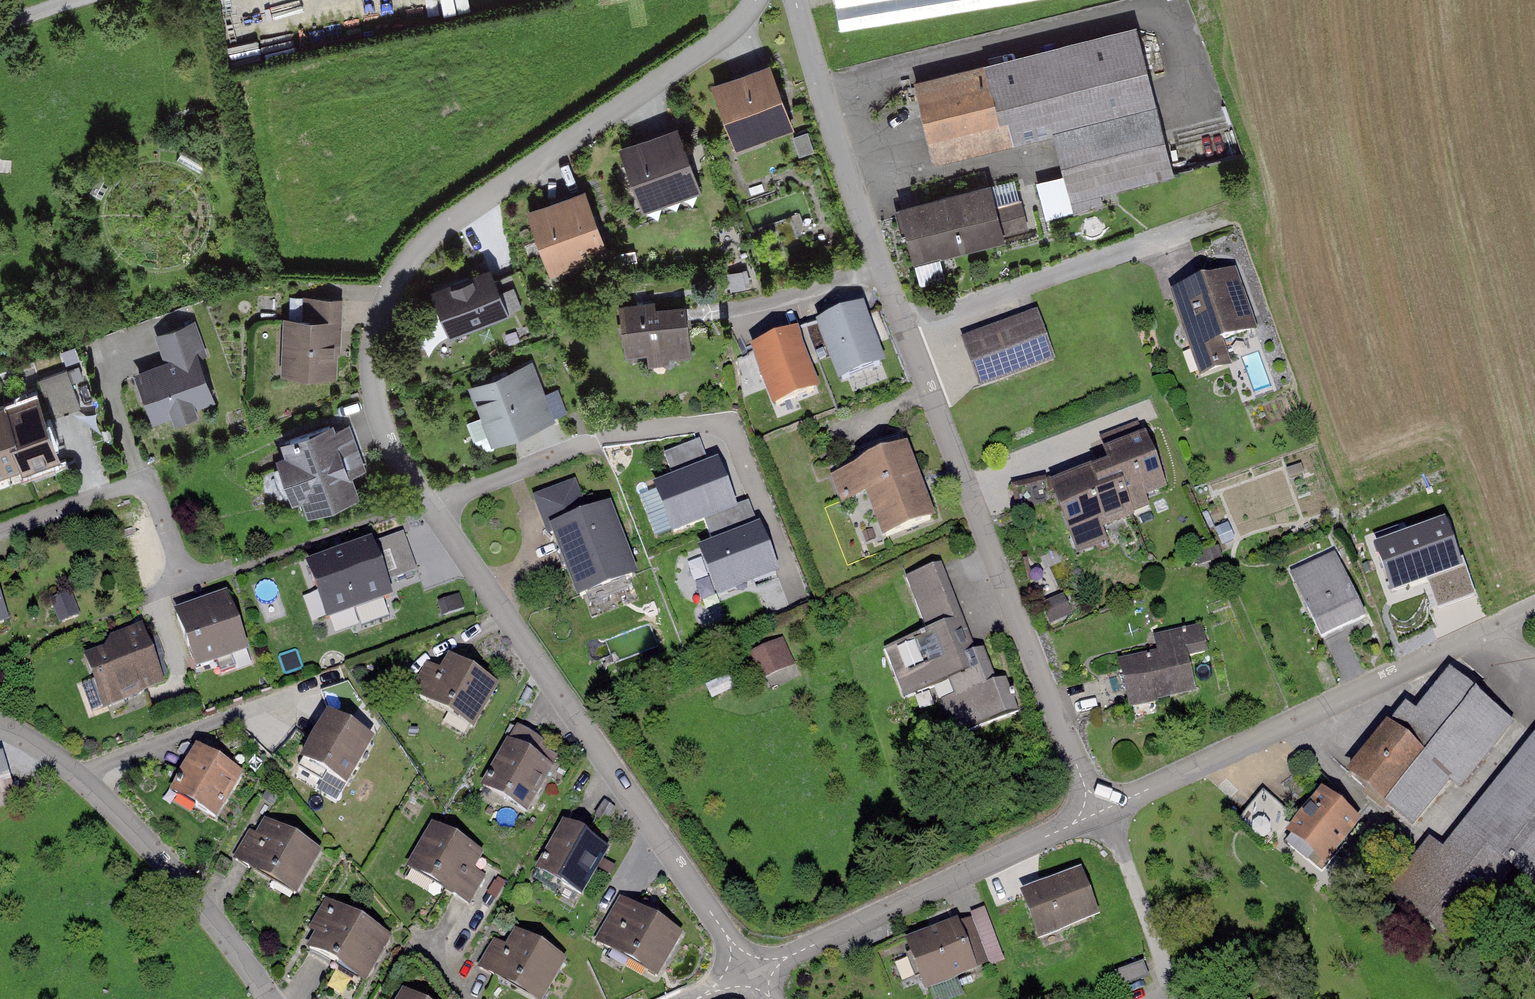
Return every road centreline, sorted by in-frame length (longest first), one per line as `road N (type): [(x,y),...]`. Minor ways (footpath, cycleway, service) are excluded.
road 1 (residential): [(752,974),(396,451),(374,370),(383,294),(433,238),(707,52),(756,0)]
road 2 (residential): [(796,0),(884,273),(1094,805)]
road 3 (residential): [(1534,609),(1130,798),(1094,805)]
road 4 (residential): [(0,726),(52,756),(122,817),(172,867),(270,998)]
road 5 (residential): [(1094,805),(1071,826),(752,974)]
road 6 (residential): [(0,536),(150,482),(187,588)]
road 7 (track): [(78,778),(330,677)]

